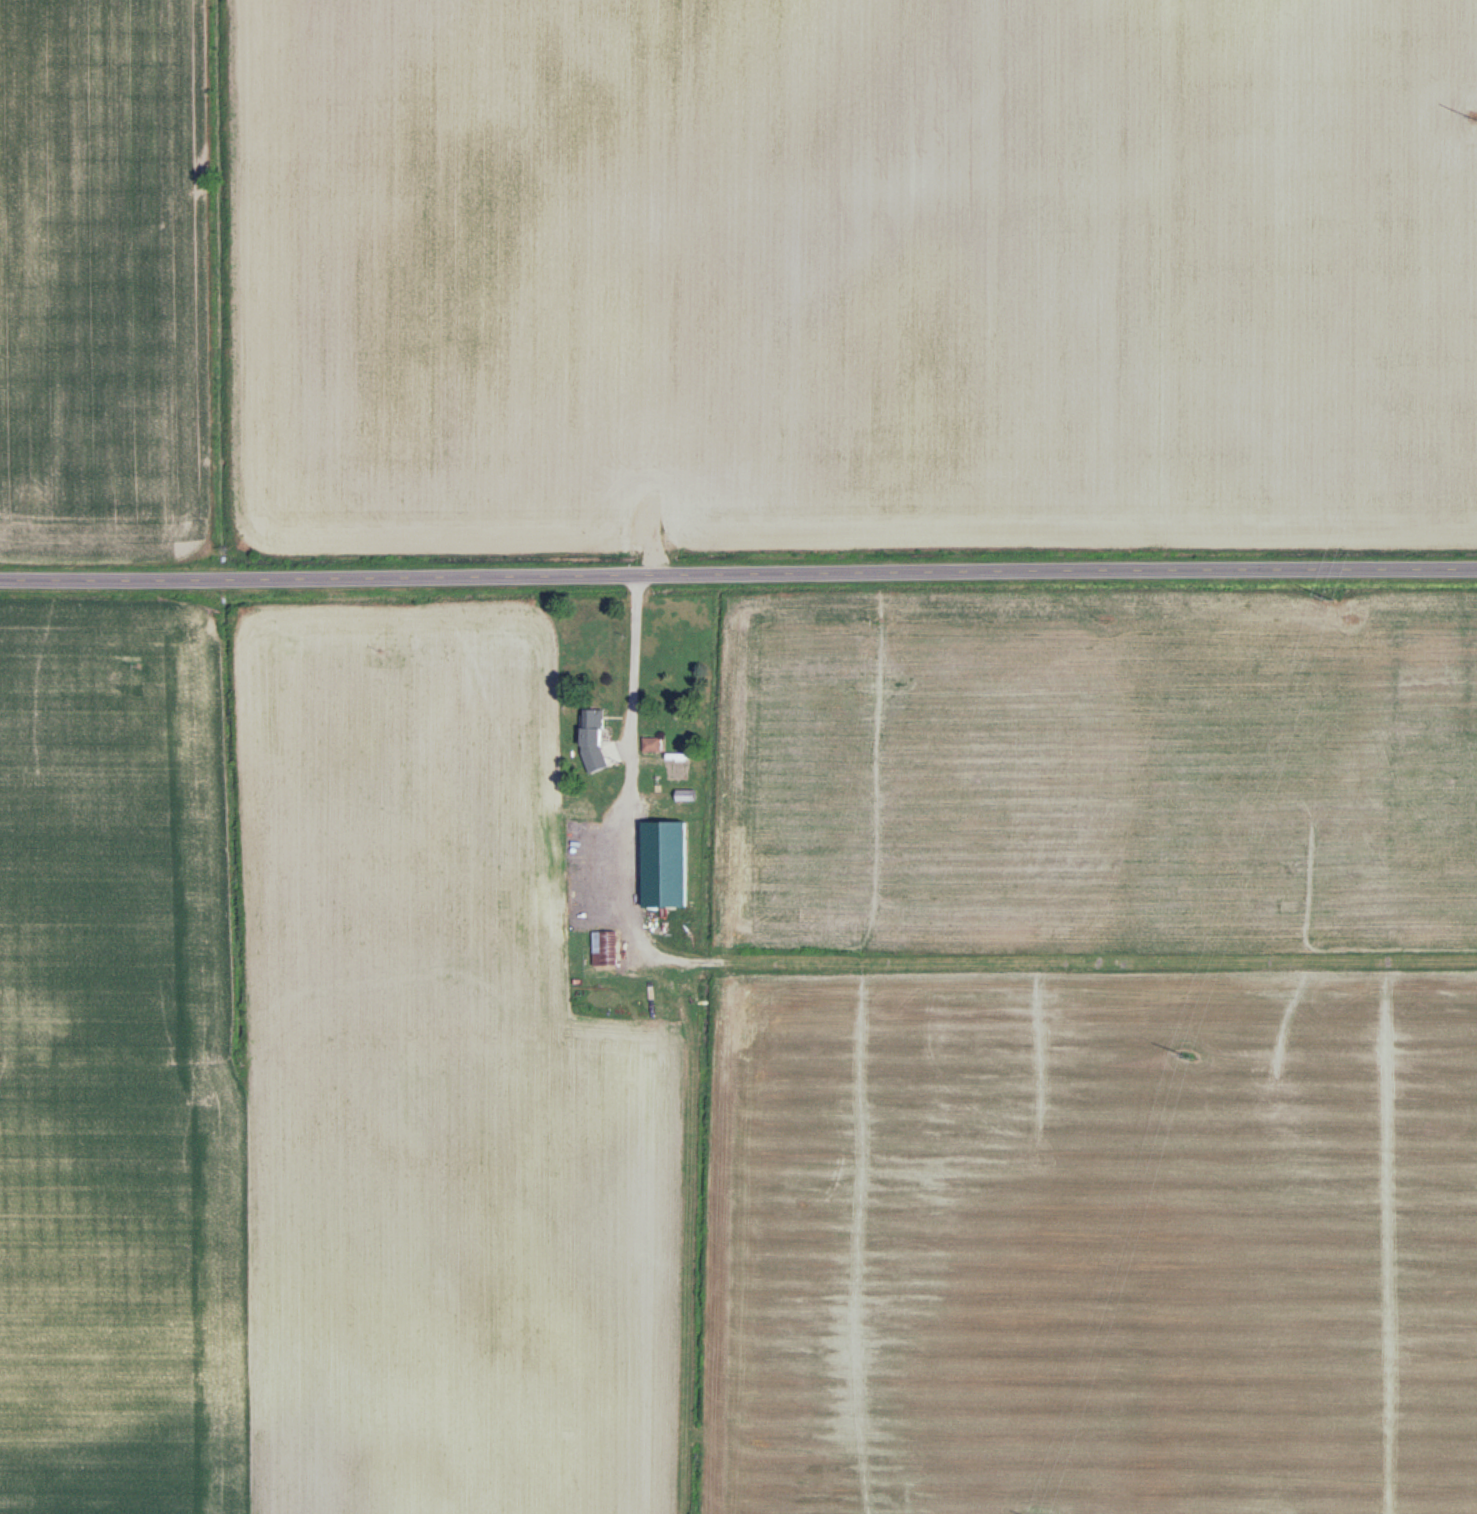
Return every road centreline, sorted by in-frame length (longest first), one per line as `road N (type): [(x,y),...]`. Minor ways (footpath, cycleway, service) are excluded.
road 1 (tertiary): [(0,580),(1476,570)]

